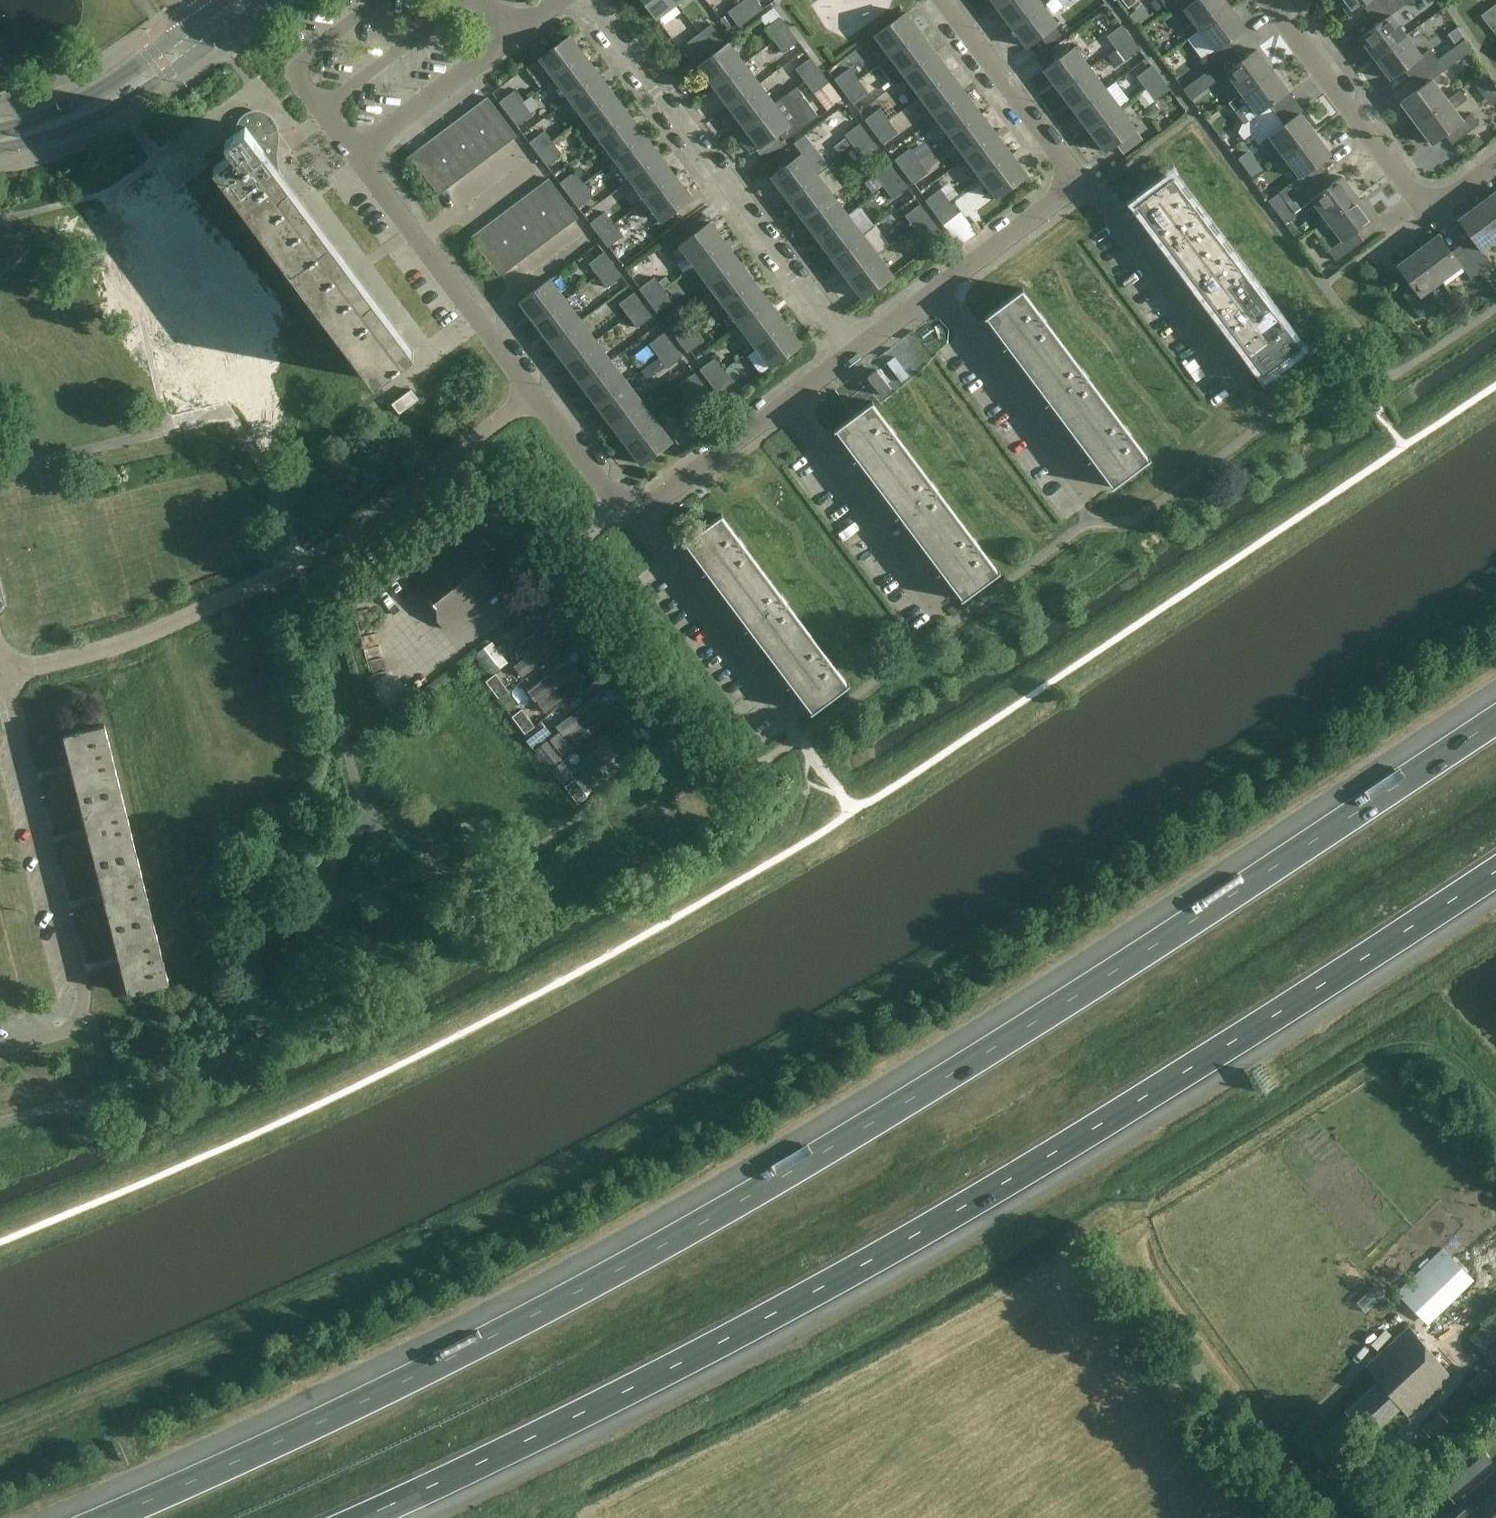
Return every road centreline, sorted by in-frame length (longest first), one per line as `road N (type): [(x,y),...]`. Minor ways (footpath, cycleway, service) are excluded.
road 1 (motorway): [(1495,720),(809,1161),(434,1366),(108,1517)]
road 2 (motorway): [(361,1517),(853,1270),(1167,1083),(1495,872)]
road 3 (residential): [(0,674),(109,643),(296,564),(527,396)]
road 4 (residential): [(851,355),(588,0)]
road 5 (residential): [(0,682),(17,709),(84,1003),(60,1033),(0,1049)]
road 6 (unclassified): [(1308,1517),(1114,1259)]
road 7 (residential): [(821,768),(625,523)]
road 8 (residential): [(527,396),(357,158)]
road 9 (residential): [(1441,200),(1413,195),(1265,0)]
road 10 (residential): [(1090,500),(936,291)]
road 11 (residential): [(1239,379),(1082,179)]
road 12 (residential): [(934,600),(788,401)]
road 13 (tertiary): [(204,31),(94,108),(0,140)]
road 14 (residential): [(1082,179),(944,0)]
road 15 (residential): [(357,158),(292,67),(376,0)]
road 16 (residential): [(625,523),(788,401)]
road 17 (residential): [(357,158),(511,36)]
road 18 (residential): [(936,291),(1082,179)]
road 19 (residential): [(625,523),(527,396)]

